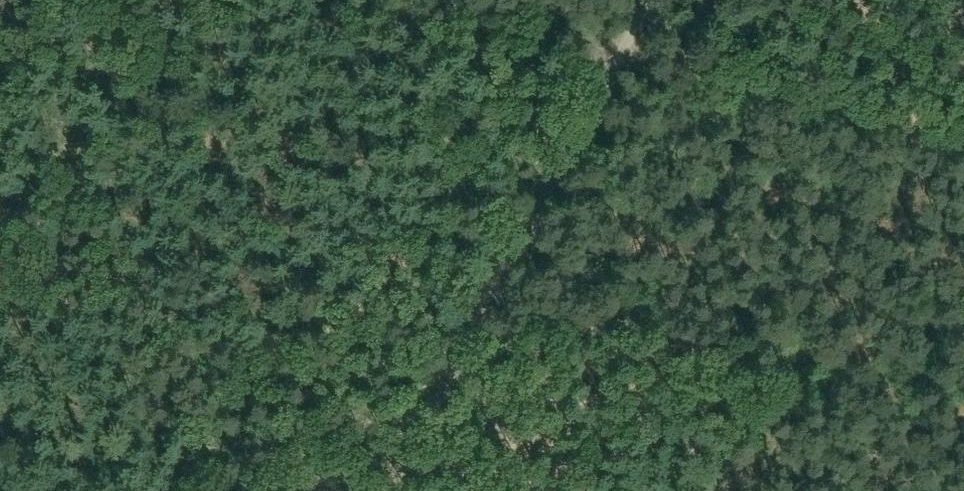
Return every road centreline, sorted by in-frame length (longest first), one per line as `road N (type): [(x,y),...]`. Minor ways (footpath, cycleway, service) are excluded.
road 1 (track): [(350,0),(553,47),(850,135),(963,152)]
road 2 (track): [(489,322),(661,0)]
road 3 (track): [(379,490),(489,322)]

